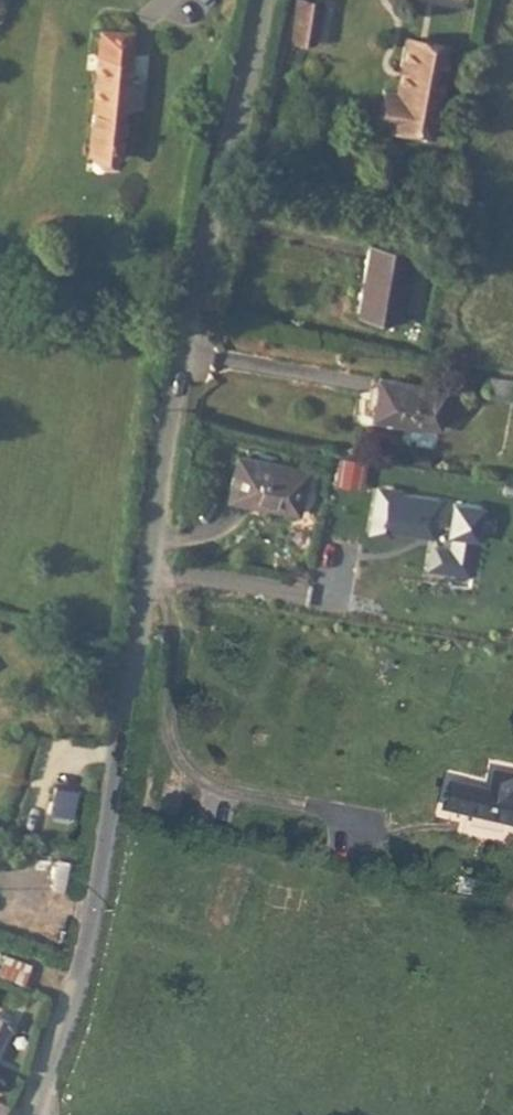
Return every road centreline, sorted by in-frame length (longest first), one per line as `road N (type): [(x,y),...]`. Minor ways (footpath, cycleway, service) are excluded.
road 1 (tertiary): [(28,1114),(93,919),(139,670),(183,338),(257,0)]

